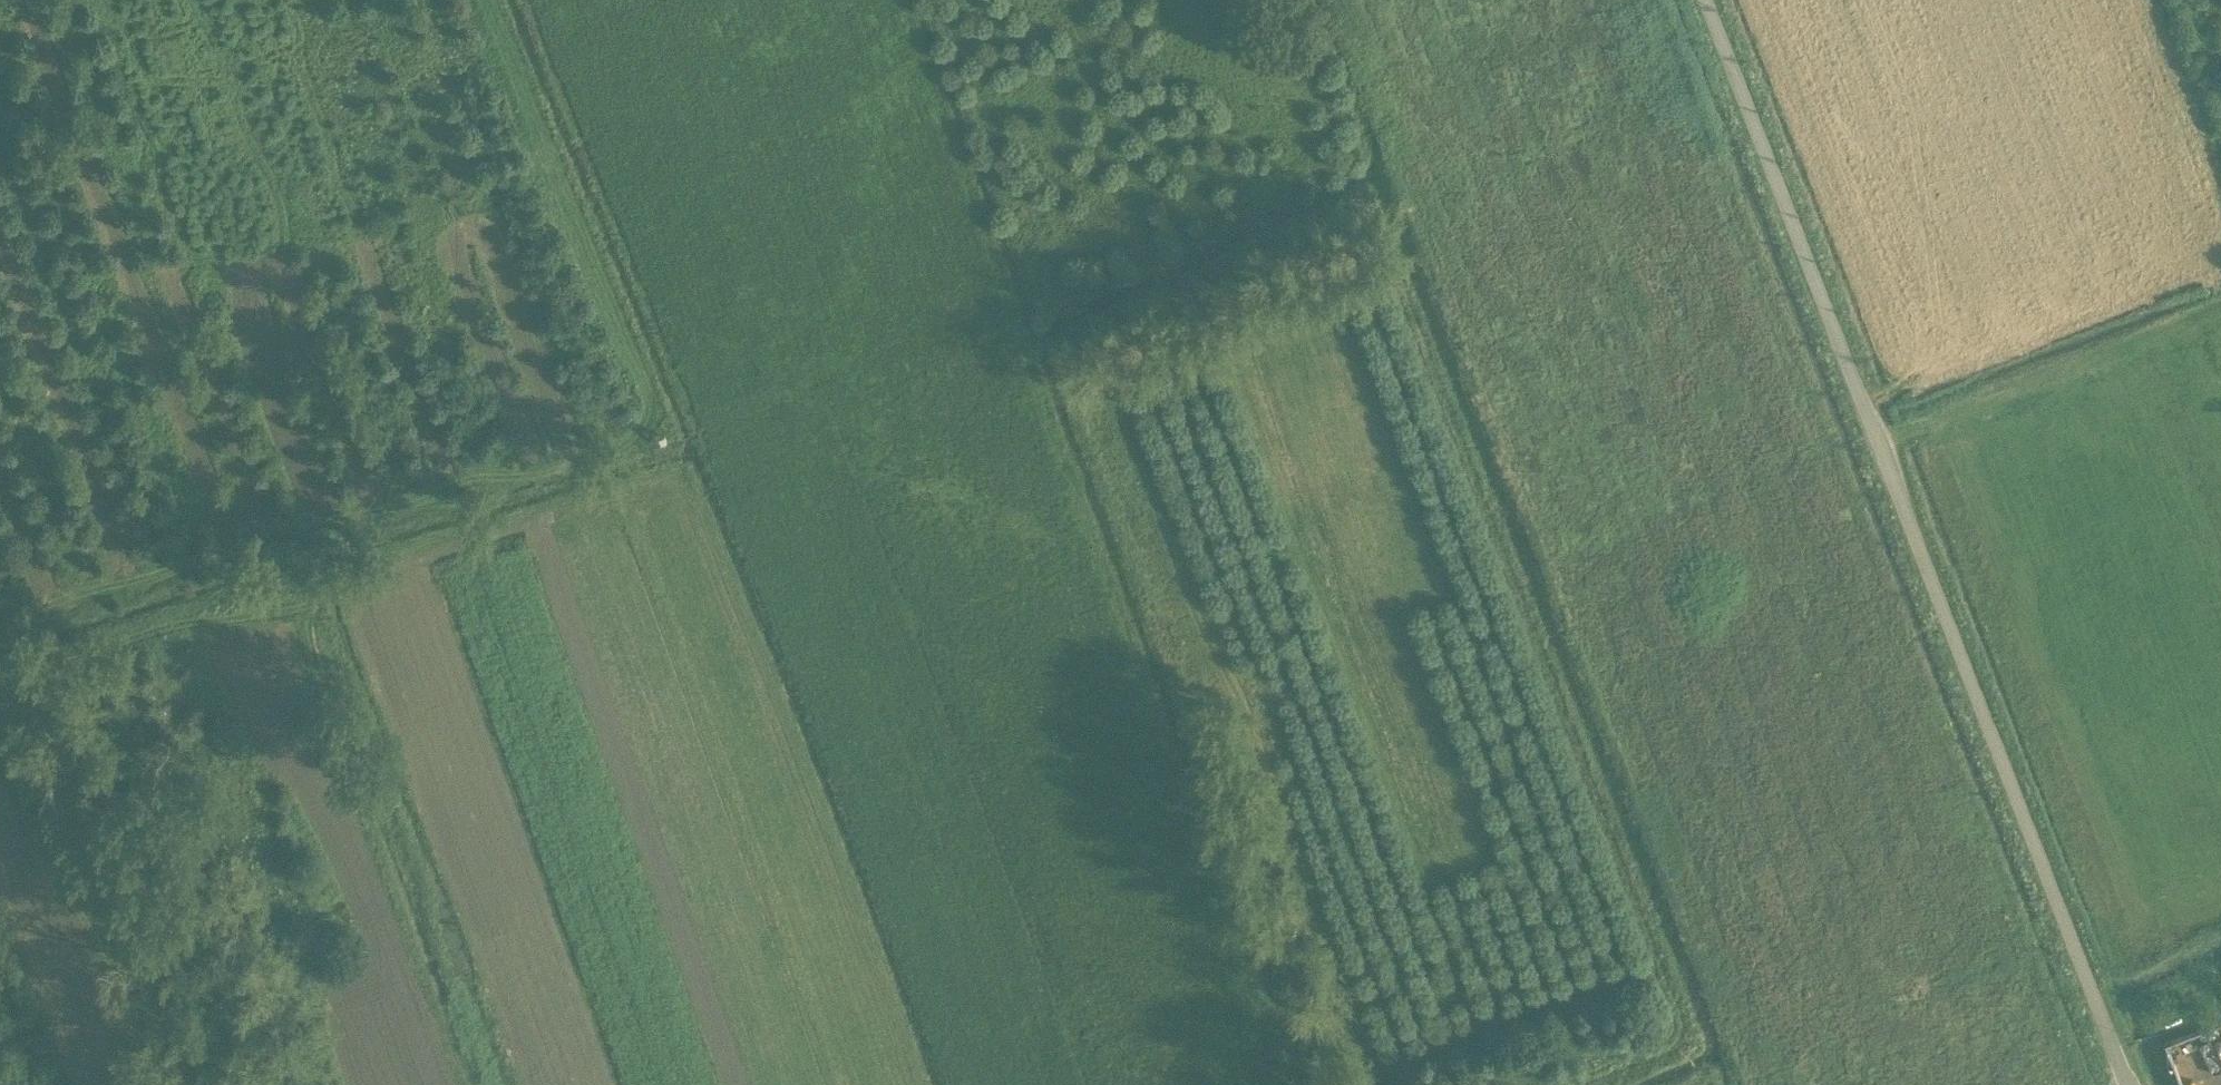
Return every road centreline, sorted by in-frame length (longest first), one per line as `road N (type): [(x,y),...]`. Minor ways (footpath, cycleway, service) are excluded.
road 1 (unclassified): [(2133,1084),(1711,0)]

